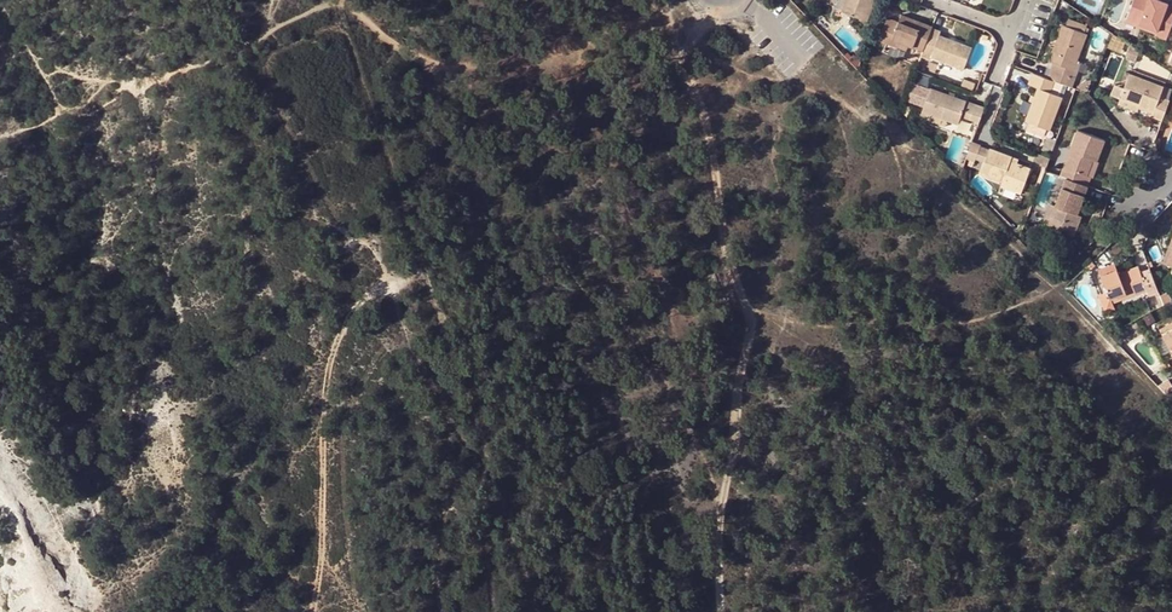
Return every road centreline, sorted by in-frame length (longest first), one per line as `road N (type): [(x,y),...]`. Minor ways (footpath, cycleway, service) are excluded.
road 1 (track): [(713,5),(686,54),(767,322),(723,512),(726,611)]
road 2 (track): [(342,0),(406,51),(449,61),(582,44),(668,0)]
road 3 (track): [(313,611),(332,352),(368,296),(384,289)]

